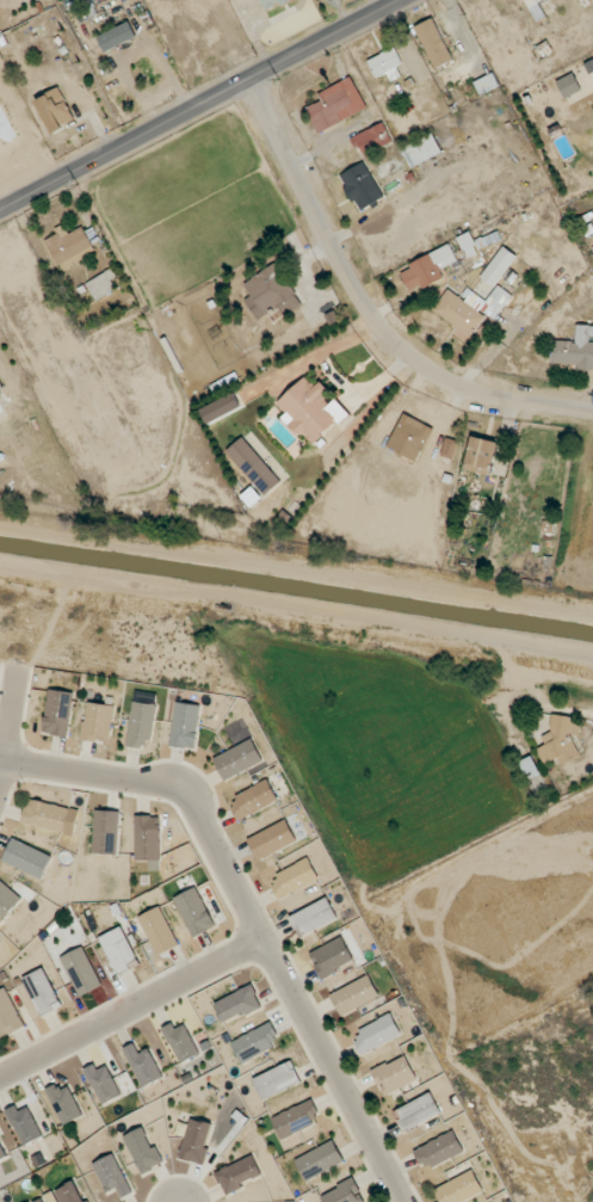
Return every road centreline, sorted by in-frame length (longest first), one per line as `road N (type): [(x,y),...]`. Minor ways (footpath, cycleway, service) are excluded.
road 1 (residential): [(0,763),(162,785),(178,796),(399,1201)]
road 2 (residential): [(249,80),(391,340),(452,386),(592,413)]
road 3 (tertiary): [(0,212),(403,0)]
road 4 (residential): [(258,937),(0,1075)]

